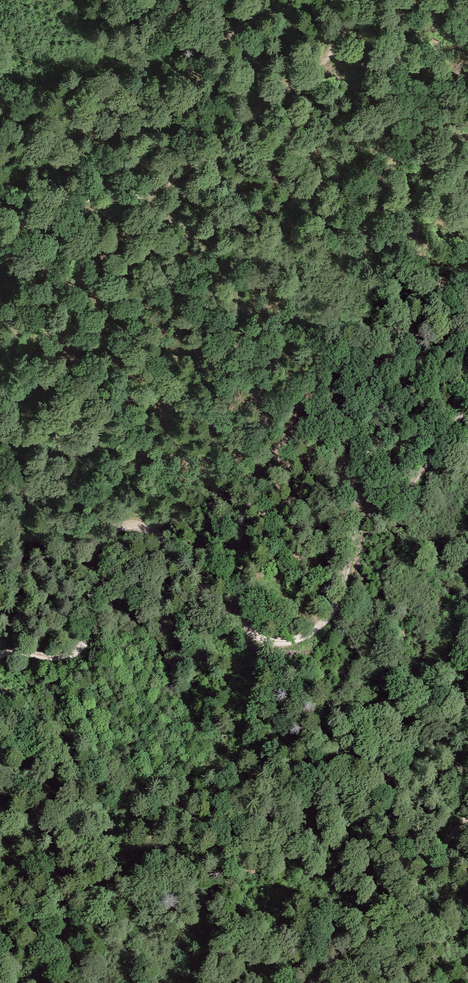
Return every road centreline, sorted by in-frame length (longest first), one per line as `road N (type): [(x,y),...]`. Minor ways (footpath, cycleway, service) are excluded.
road 1 (track): [(0,655),(68,656),(81,648),(98,533),(123,522),(153,533),(241,624),(281,642),(311,631),(337,601),(358,523),(395,502),(460,418),(467,387),(451,314),(467,290)]
road 2 (track): [(0,192),(94,201),(162,187),(325,57),(368,0)]
road 3 (track): [(313,982),(366,940),(467,818)]

